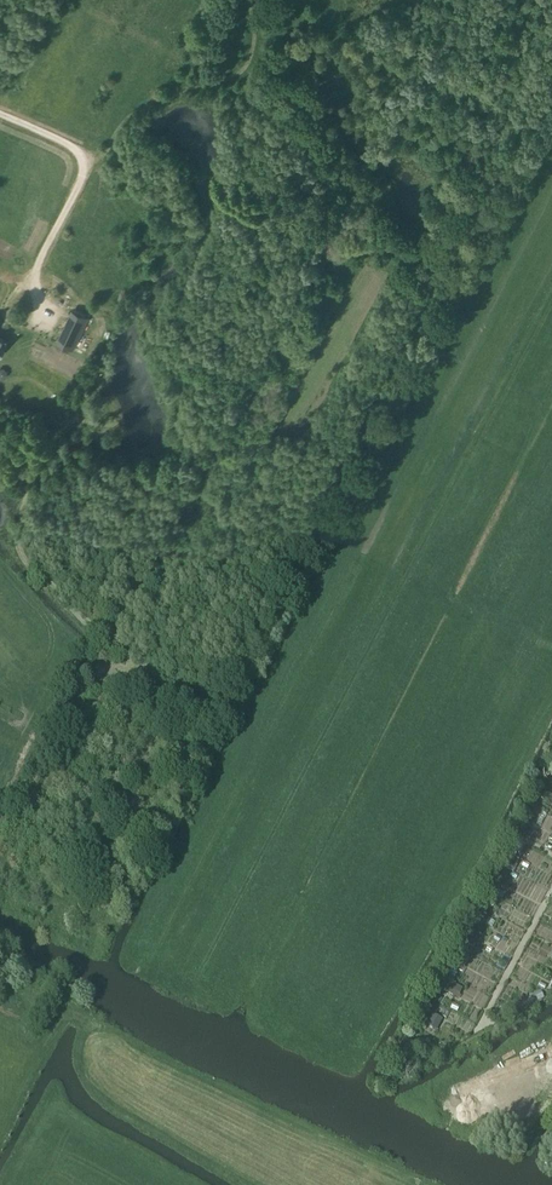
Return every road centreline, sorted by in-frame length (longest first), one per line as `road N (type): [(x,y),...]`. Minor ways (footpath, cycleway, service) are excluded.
road 1 (track): [(10,332),(27,336),(45,309),(34,291),(36,271),(82,172),(72,147),(0,115)]

